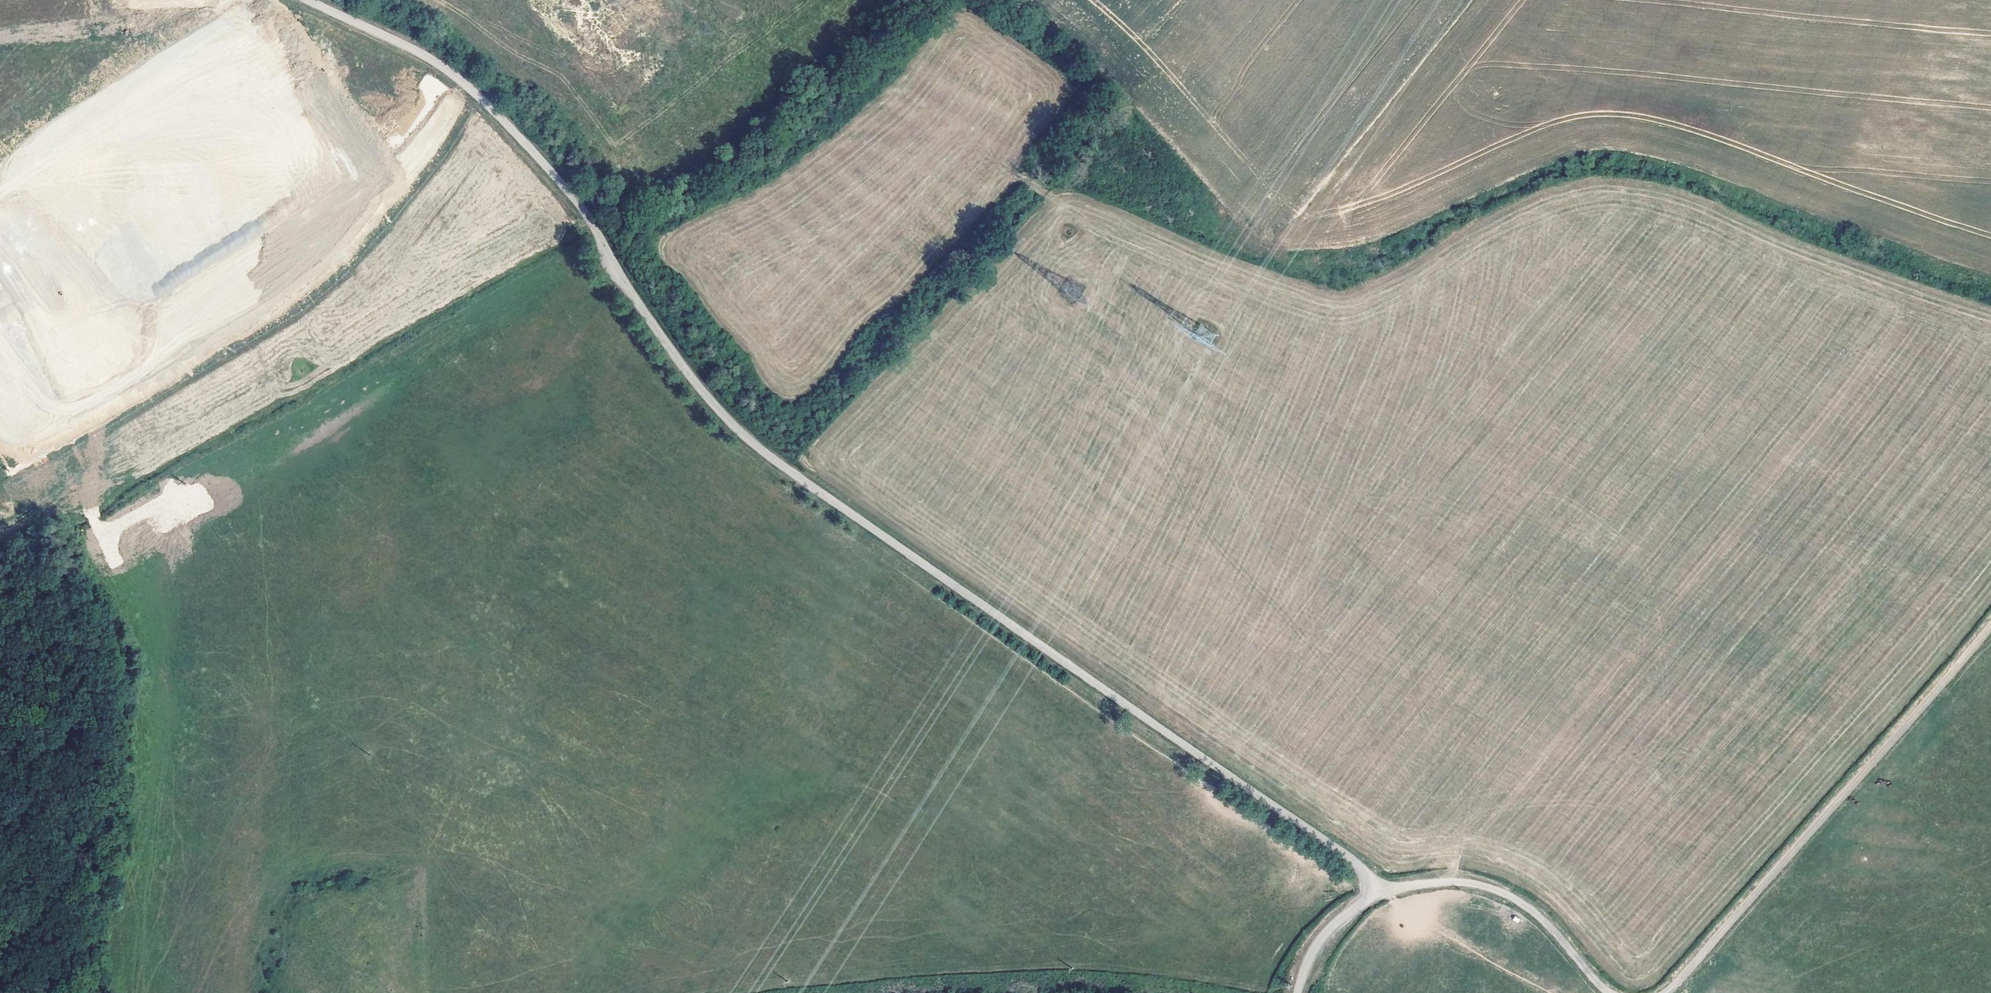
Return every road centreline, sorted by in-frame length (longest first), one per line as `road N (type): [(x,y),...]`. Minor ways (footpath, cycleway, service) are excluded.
road 1 (unclassified): [(1298,992),(1324,936),(1368,892),(1354,859),(760,448),(699,387),(587,215),(502,119),(442,66),(310,0)]
road 2 (track): [(1667,992),(1990,627)]
road 3 (track): [(1368,892),(1455,881),(1494,888),(1535,911),(1609,992)]

